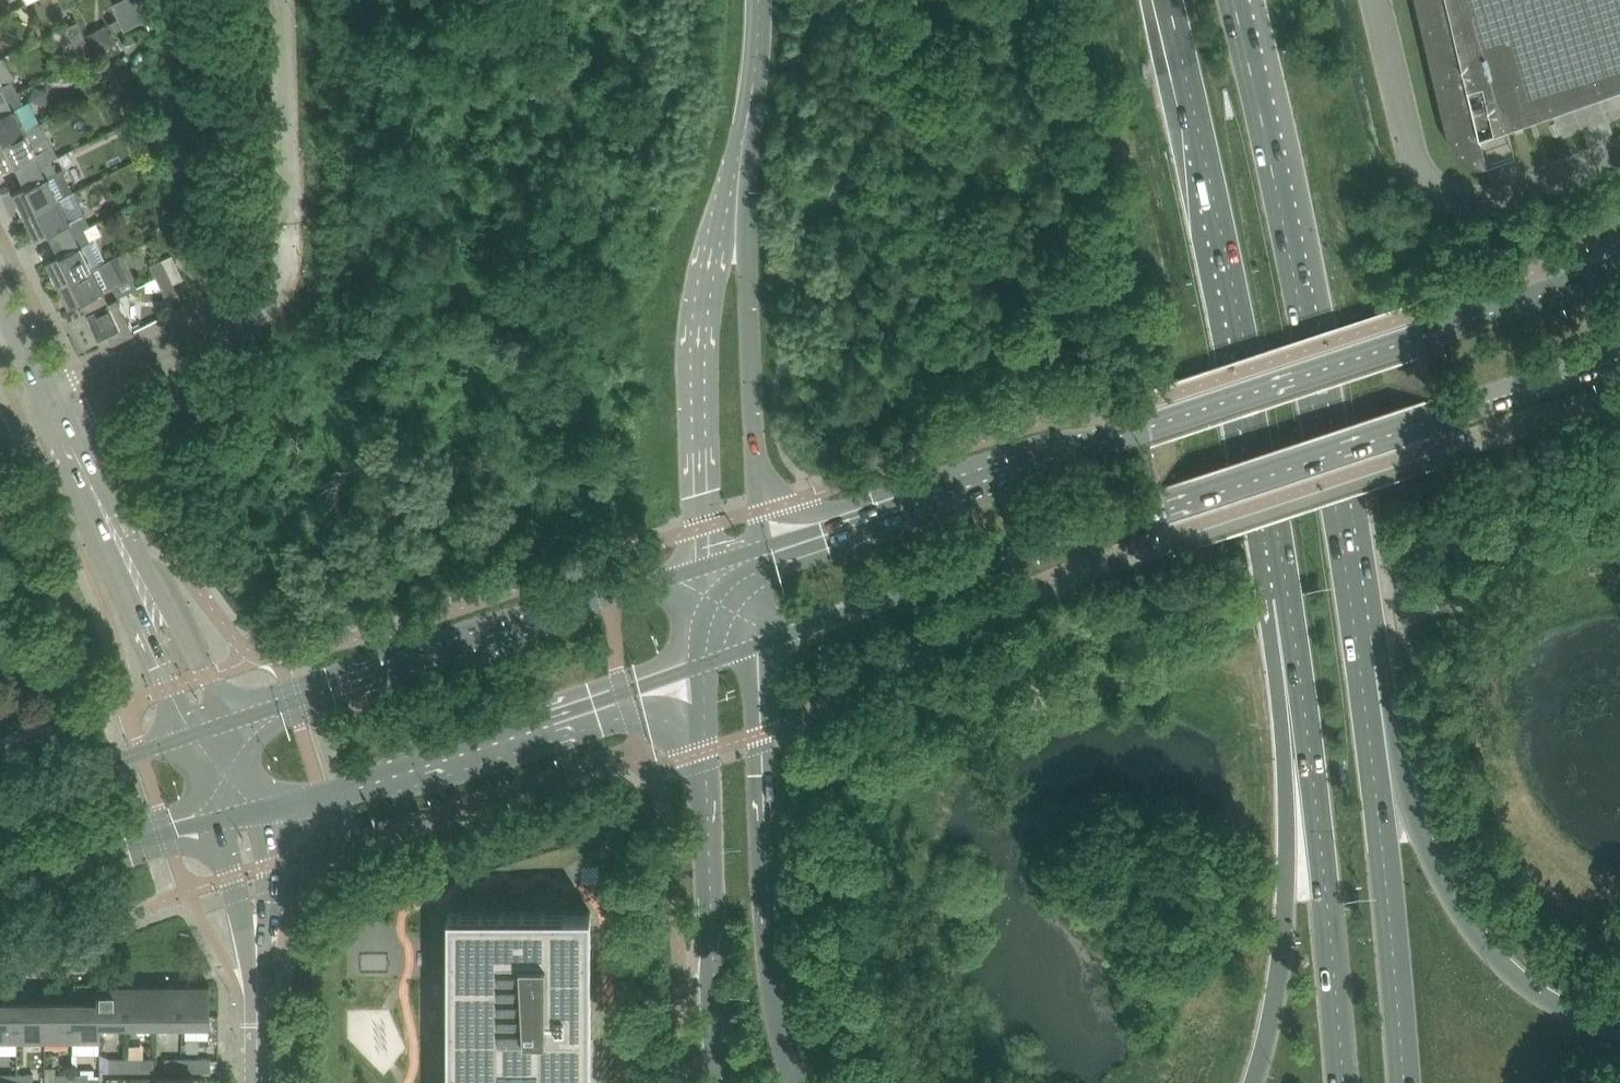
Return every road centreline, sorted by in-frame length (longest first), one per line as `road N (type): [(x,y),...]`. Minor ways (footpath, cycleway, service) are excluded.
road 1 (secondary): [(1619,268),(754,553)]
road 2 (secondary): [(760,641),(1619,357)]
road 3 (trunk): [(1374,761),(1337,509),(1233,0)]
road 4 (trunk): [(1169,0),(1260,411),(1281,549)]
road 5 (secondary): [(701,567),(231,729)]
road 6 (secondary): [(259,811),(702,660)]
road 7 (primary): [(799,1082),(776,997),(760,641)]
road 8 (unclassified): [(747,130),(700,319),(701,567)]
road 9 (primary): [(1299,660),(1287,901),(1257,1082)]
road 10 (primary): [(1299,660),(1342,1082)]
road 11 (unclassified): [(754,553),(747,130)]
road 12 (primary): [(702,660),(724,1082)]
road 13 (unclassified): [(1373,0),(1411,165),(1439,195),(1480,198),(1619,150)]
road 14 (trunk): [(1619,1029),(1557,1007),(1504,966),(1464,916),(1374,761)]
road 15 (trunk): [(1403,1082),(1374,761)]
road 16 (residential): [(54,405),(88,407),(236,330),(274,295)]
road 17 (residential): [(274,295),(235,300),(73,378),(54,405)]
road 18 (secondary): [(0,891),(218,823)]
road 19 (tertiary): [(231,729),(206,675),(123,554)]
road 20 (secondary): [(193,741),(0,804)]
road 21 (tertiary): [(123,554),(193,741)]
road 22 (tertiary): [(123,554),(54,405)]
road 23 (tertiary): [(258,964),(269,899),(259,811)]
road 24 (tertiary): [(218,823),(258,964)]
road 25 (unclassified): [(747,130),(758,0)]
road 26 (tertiary): [(54,405),(0,297)]

